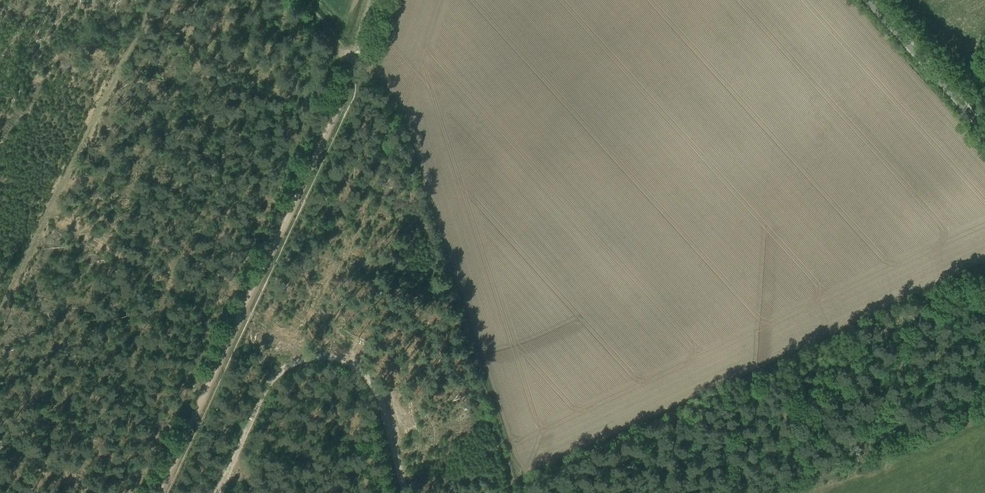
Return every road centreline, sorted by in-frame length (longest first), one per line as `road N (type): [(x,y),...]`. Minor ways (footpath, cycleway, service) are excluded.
road 1 (track): [(161,492),(357,60)]
road 2 (track): [(406,492),(375,386),(351,361),(324,356),(272,381),(217,492)]
road 3 (unclassified): [(984,130),(867,0)]

